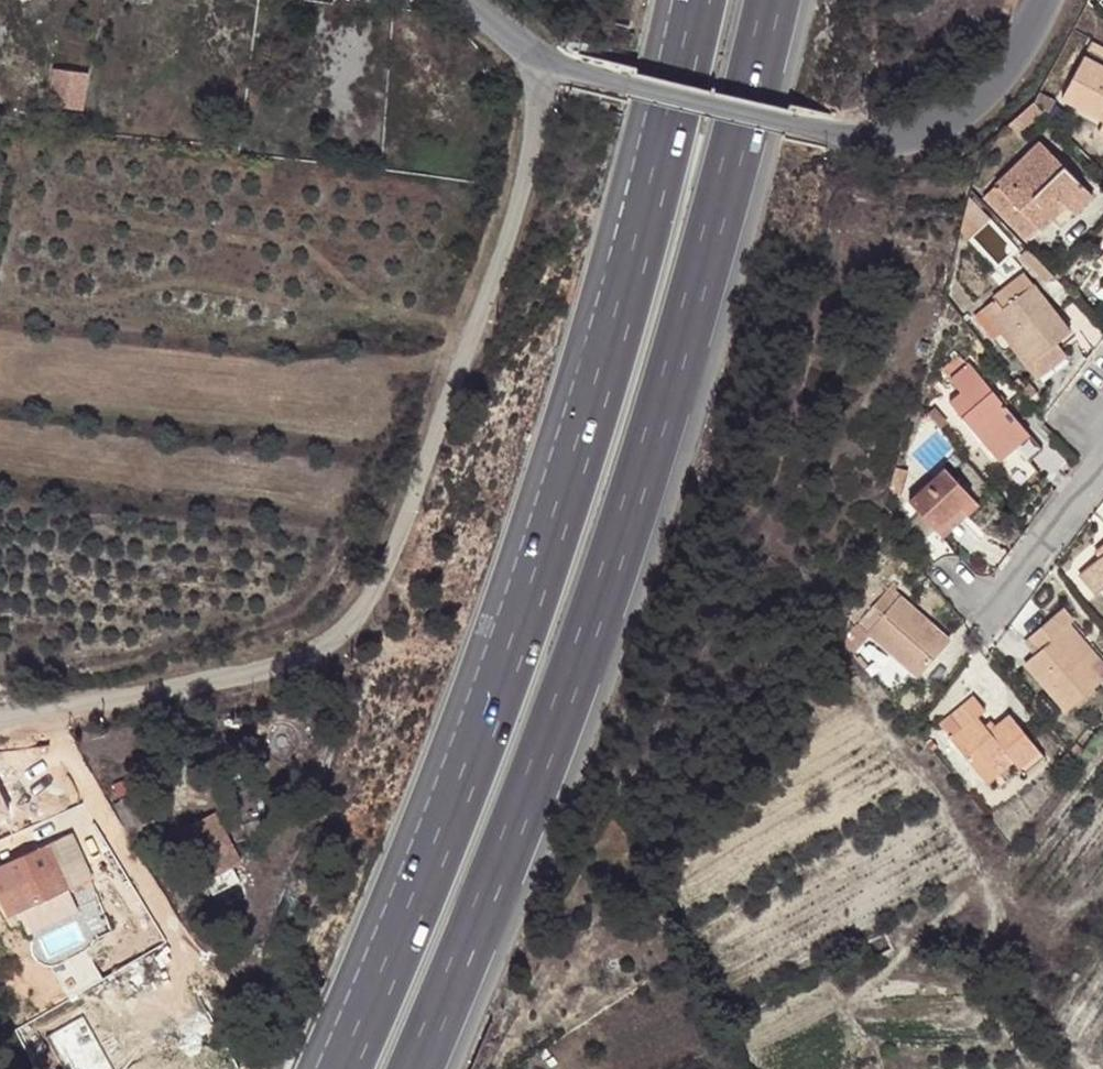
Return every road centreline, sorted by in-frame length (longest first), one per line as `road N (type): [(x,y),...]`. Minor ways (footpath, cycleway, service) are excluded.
road 1 (motorway): [(697,0),(606,355),(507,663),(338,1068)]
road 2 (motorway): [(417,1068),(519,829),(634,502),(698,296),(770,0)]
road 3 (residential): [(543,65),(510,233),(385,575),(352,625),(276,669),(0,721)]
road 4 (unclassified): [(1047,0),(1002,83),(967,115),(898,134),(847,134),(543,65)]
road 5 (residential): [(1102,466),(983,622)]

